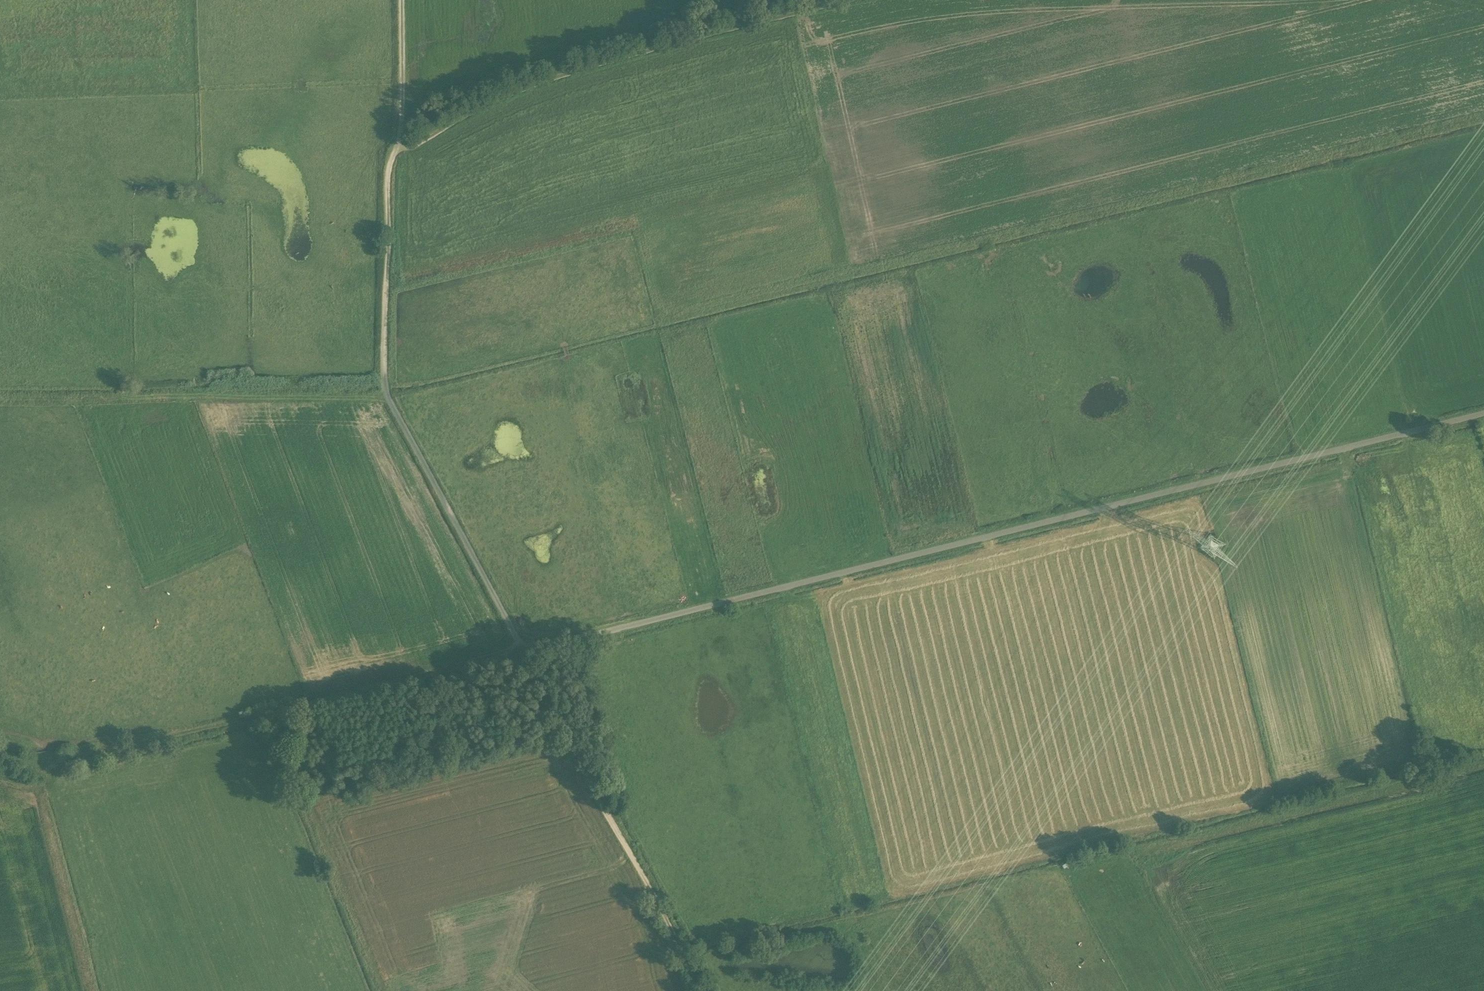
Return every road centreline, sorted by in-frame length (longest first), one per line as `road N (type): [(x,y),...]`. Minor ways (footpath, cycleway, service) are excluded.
road 1 (track): [(0,750),(59,766),(524,648),(384,380),(389,162),(404,133),(400,0)]
road 2 (unclassified): [(1483,411),(524,648)]
road 3 (track): [(397,149),(523,90),(714,32),(856,0)]
road 4 (track): [(704,990),(520,649)]

